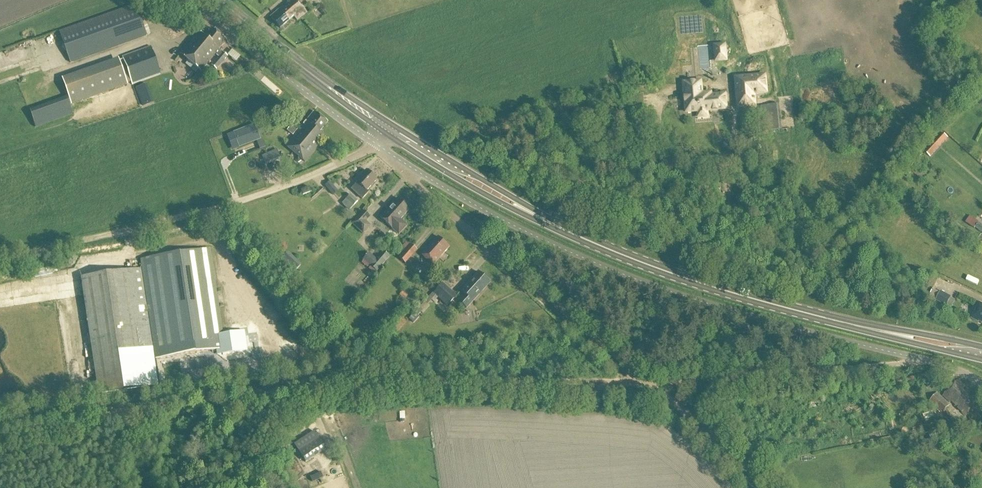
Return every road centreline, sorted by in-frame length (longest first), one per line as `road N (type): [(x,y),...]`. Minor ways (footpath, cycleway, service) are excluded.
road 1 (track): [(649,381),(326,385),(0,431)]
road 2 (primary): [(981,354),(831,322),(591,243),(391,132)]
road 3 (unclassified): [(981,385),(958,369),(800,331),(624,275),(503,221),(408,165)]
road 4 (track): [(919,359),(649,381)]
road 5 (unclassified): [(379,147),(281,188),(123,231)]
road 6 (unclassified): [(379,147),(193,0)]
road 7 (primary): [(391,132),(218,0)]
road 8 (track): [(649,381),(503,259)]
road 9 (track): [(764,487),(649,381)]
road 10 (unclassified): [(503,259),(414,182),(408,165)]
road 11 (track): [(123,231),(0,260)]

